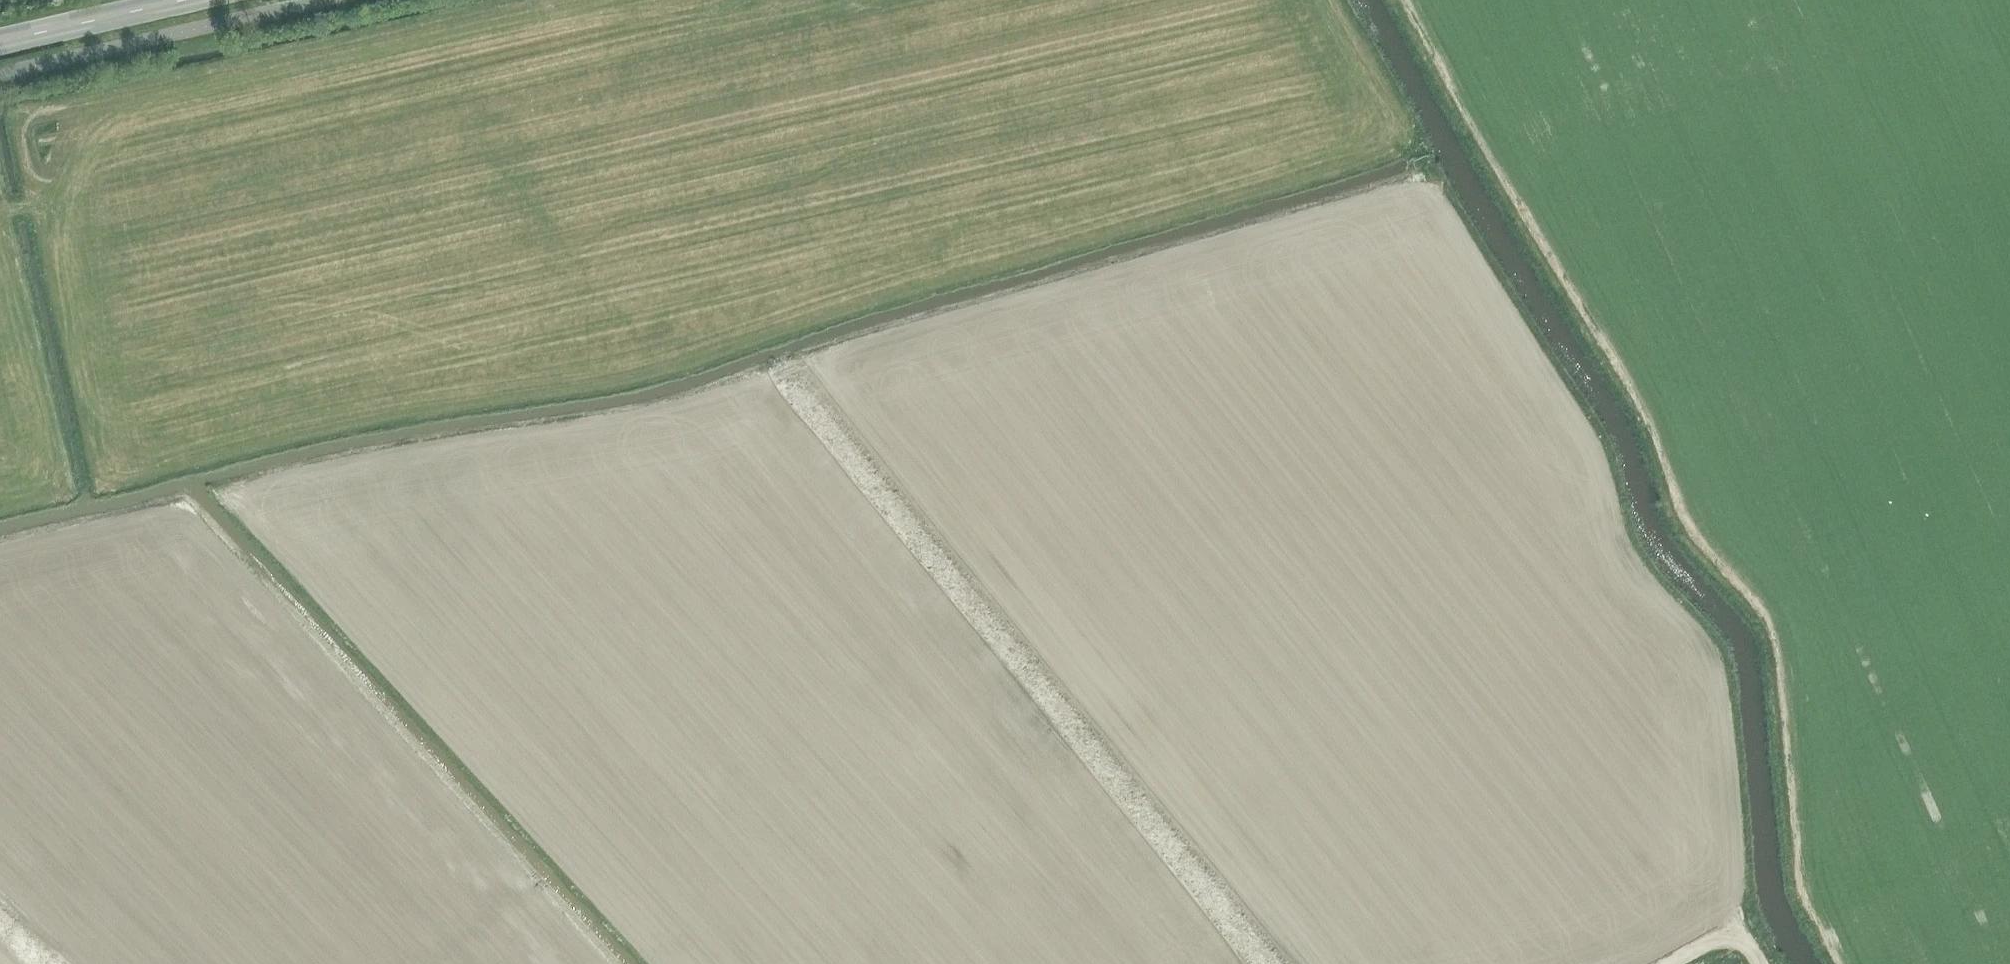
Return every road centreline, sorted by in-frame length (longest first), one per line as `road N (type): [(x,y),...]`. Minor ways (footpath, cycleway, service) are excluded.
road 1 (secondary): [(0,42),(184,0)]

